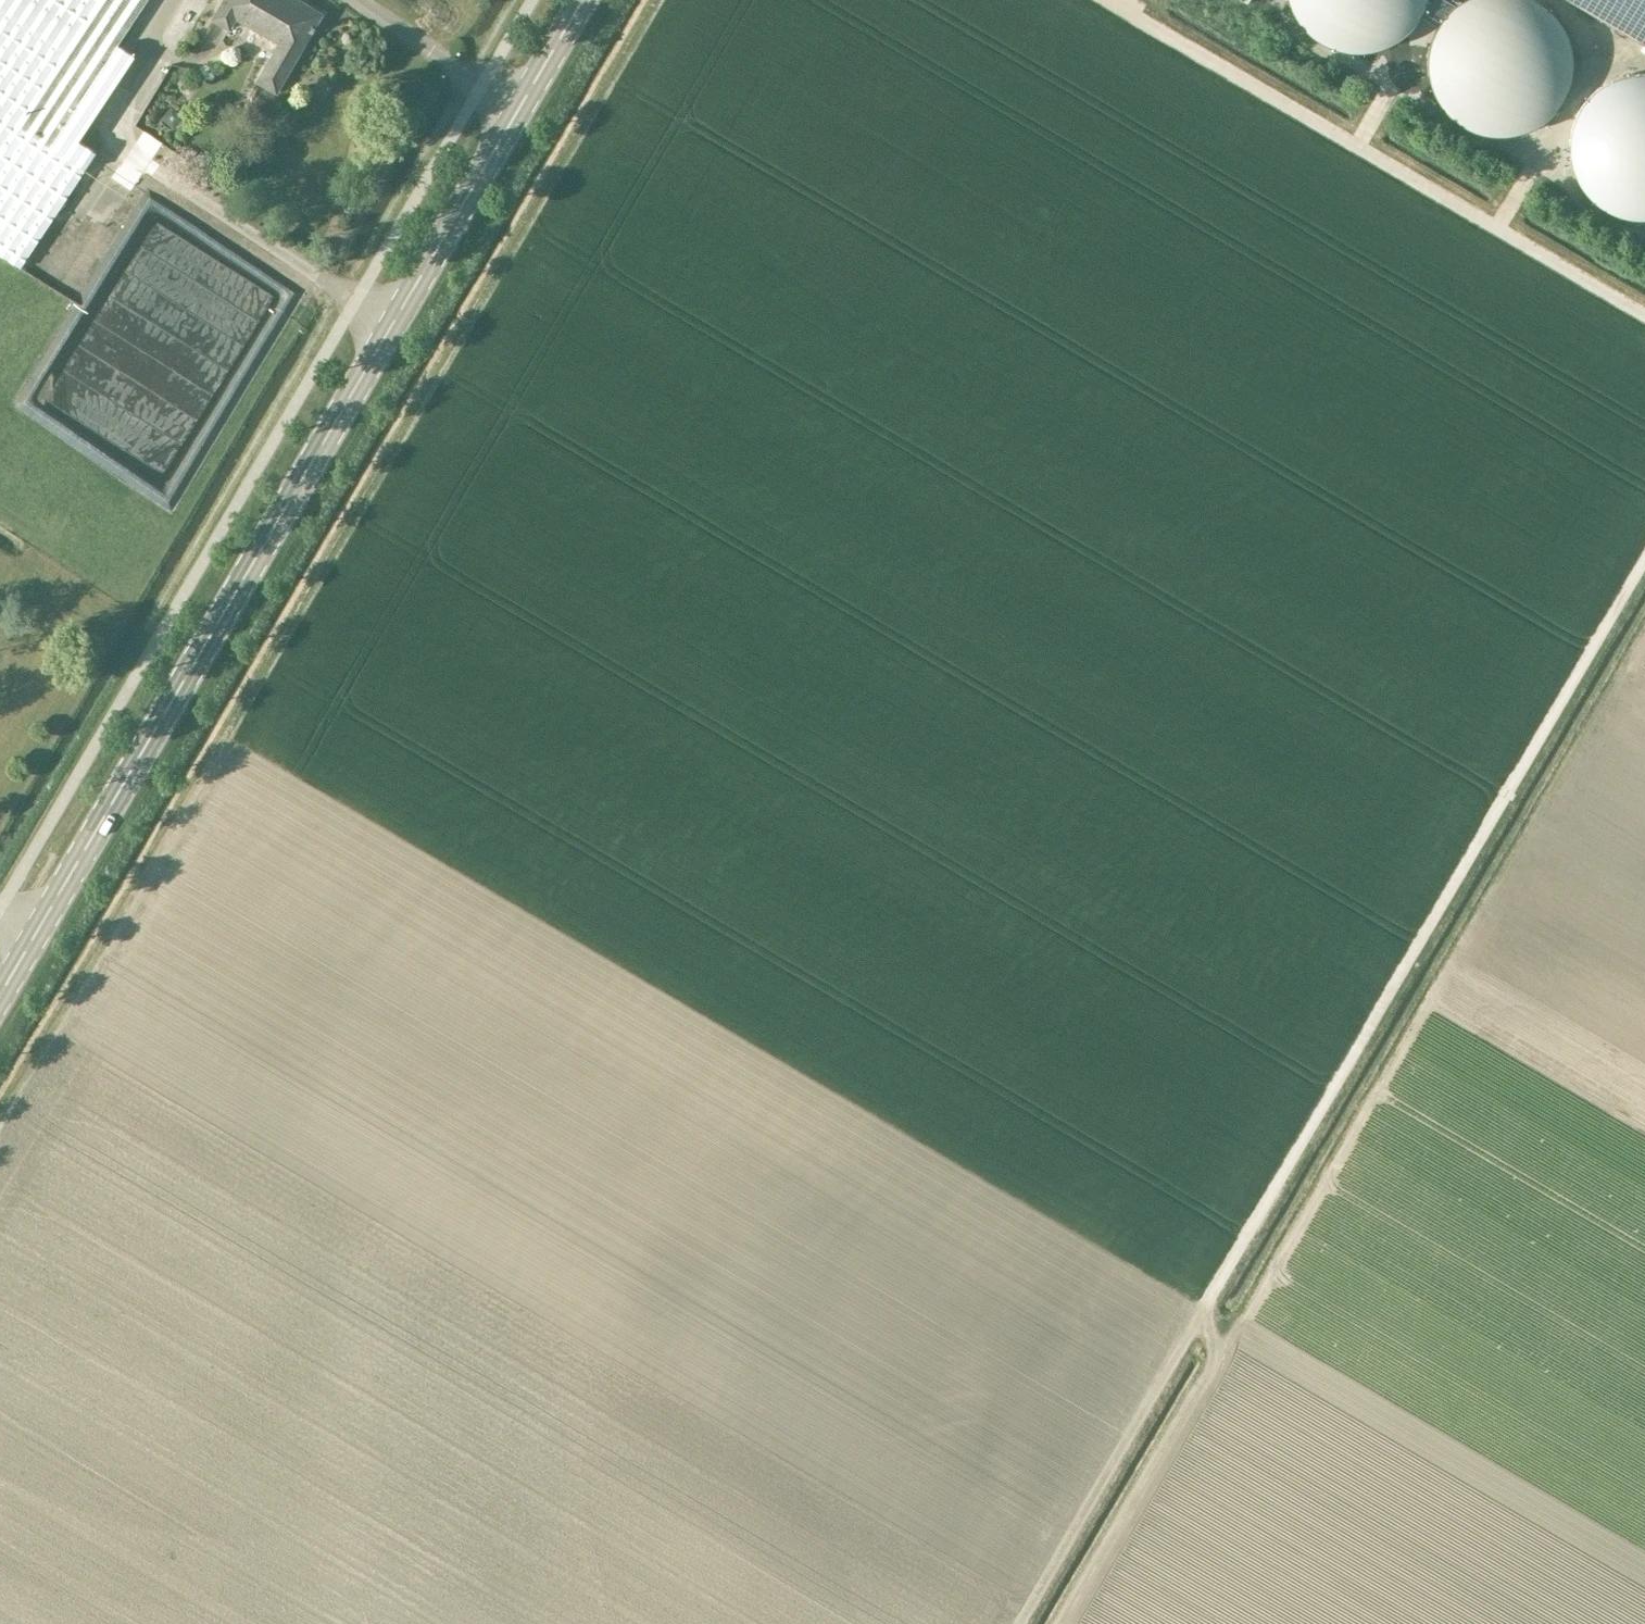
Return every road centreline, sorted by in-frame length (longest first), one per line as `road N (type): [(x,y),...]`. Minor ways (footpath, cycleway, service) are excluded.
road 1 (track): [(1045,1623),(1644,598)]
road 2 (primary): [(0,996),(583,0)]

